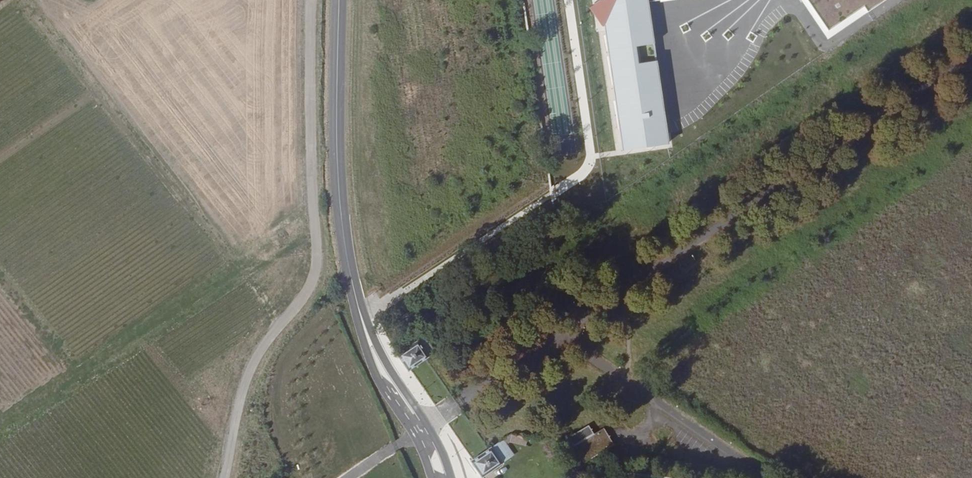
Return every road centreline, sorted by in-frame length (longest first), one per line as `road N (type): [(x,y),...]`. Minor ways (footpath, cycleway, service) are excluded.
road 1 (tertiary): [(441,477),(360,316),(335,134),(339,0)]

